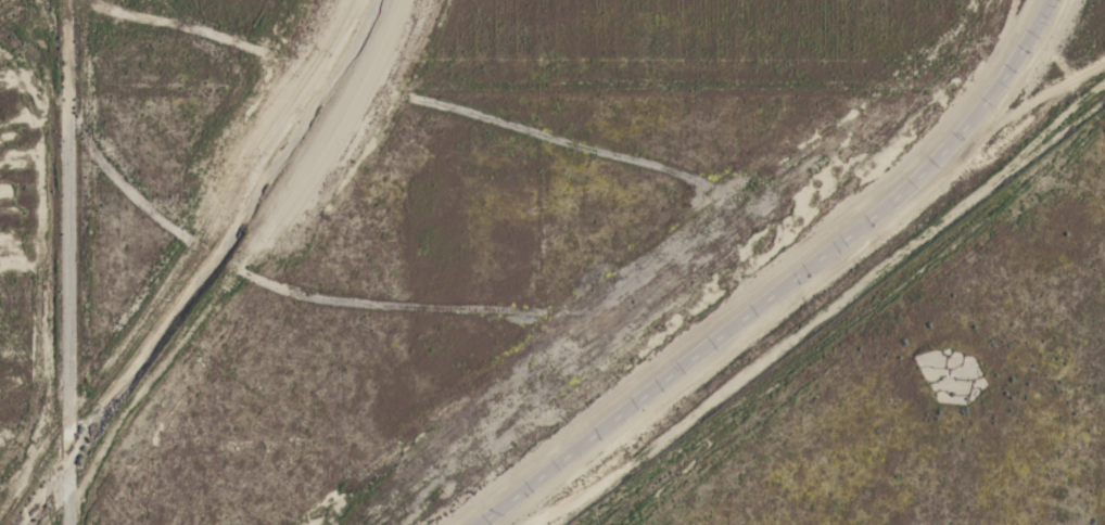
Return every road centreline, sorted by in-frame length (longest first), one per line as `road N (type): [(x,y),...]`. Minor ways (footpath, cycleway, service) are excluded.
road 1 (residential): [(478,524),(927,169),(995,88),(1052,0)]

